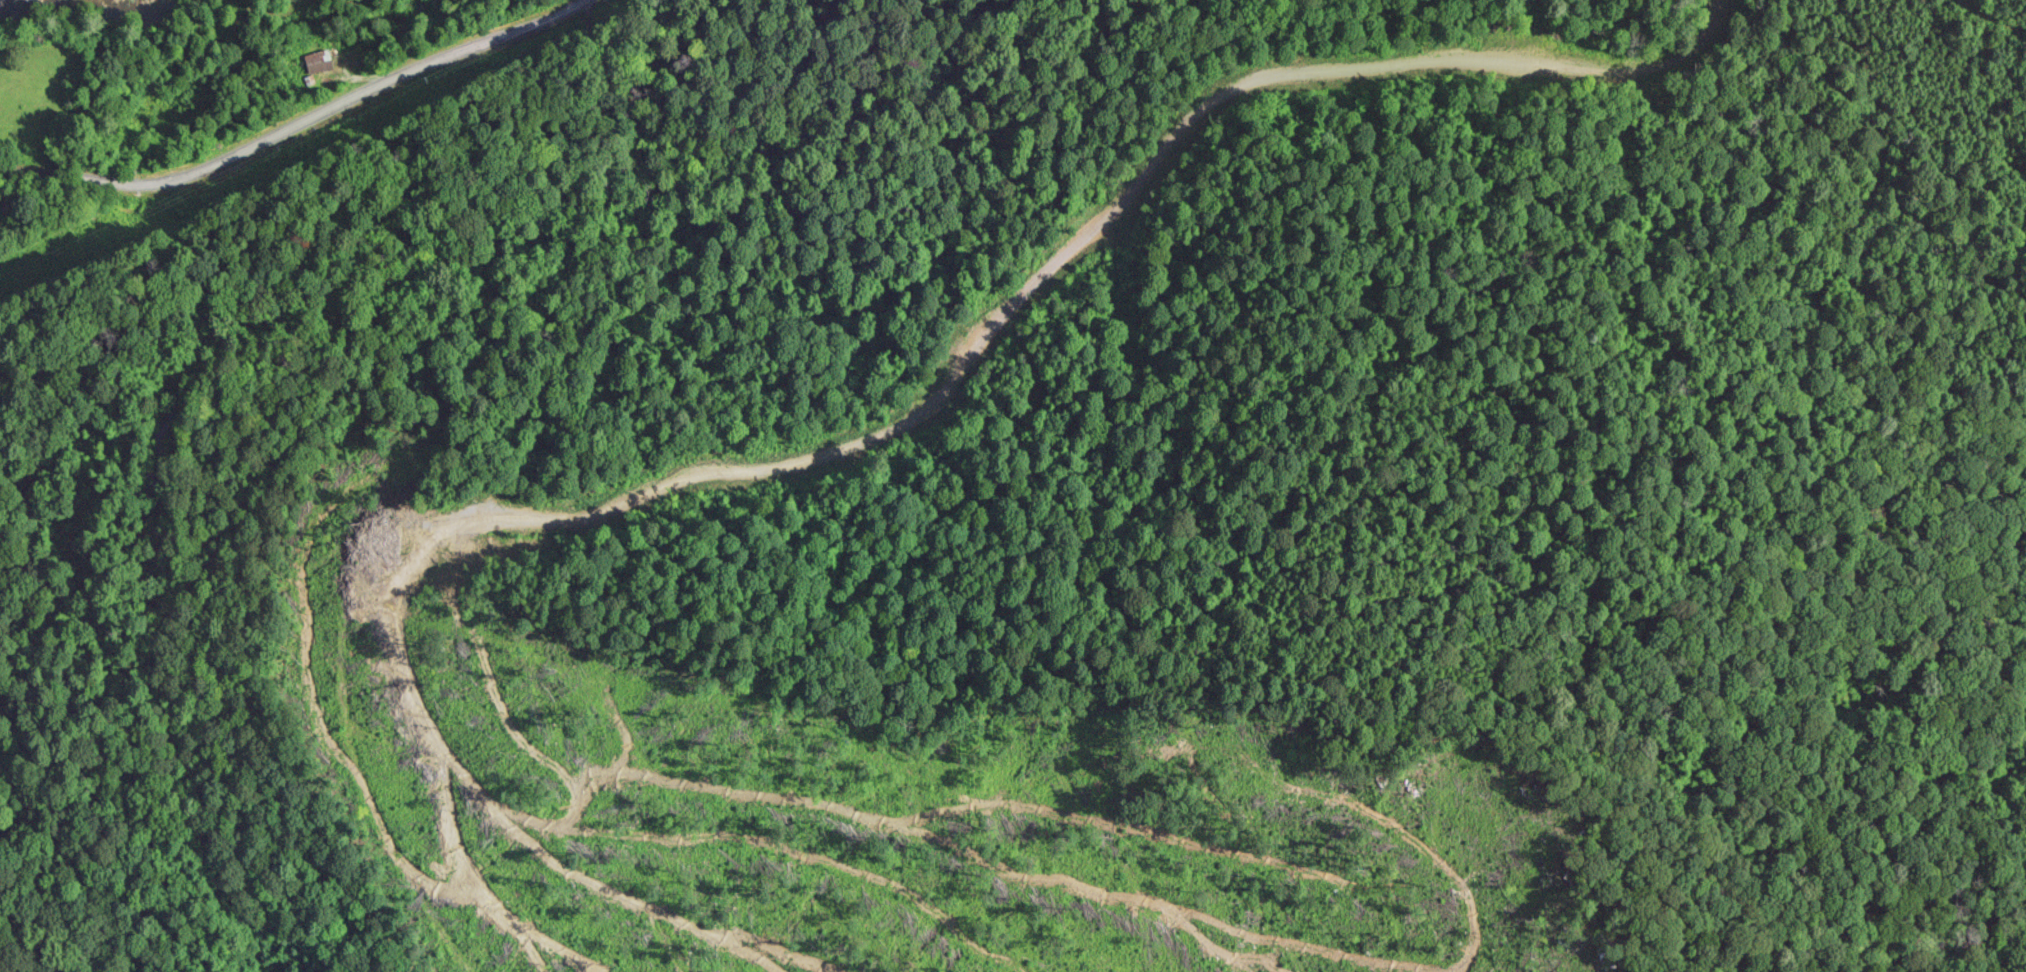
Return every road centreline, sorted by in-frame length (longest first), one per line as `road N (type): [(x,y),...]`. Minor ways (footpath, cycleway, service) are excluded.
road 1 (residential): [(0,165),(166,171),(507,32),(561,0)]

